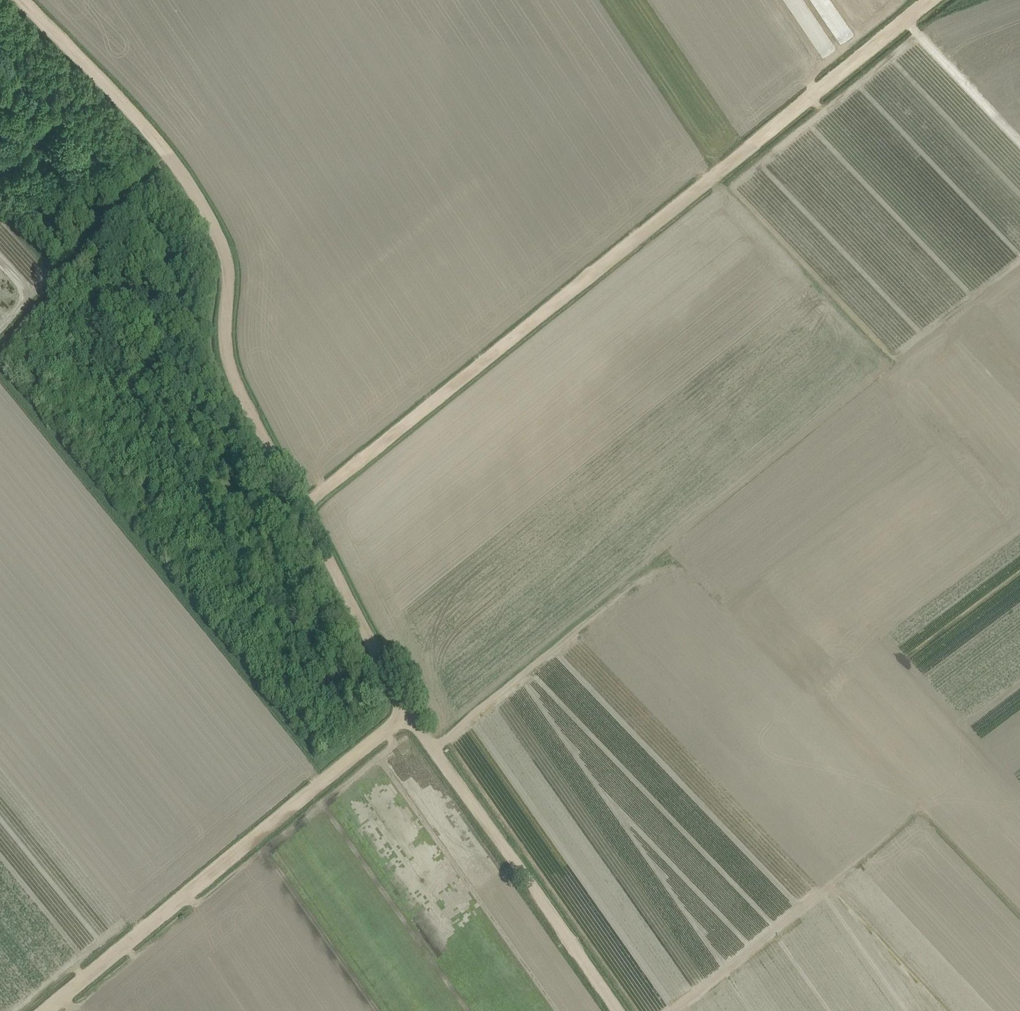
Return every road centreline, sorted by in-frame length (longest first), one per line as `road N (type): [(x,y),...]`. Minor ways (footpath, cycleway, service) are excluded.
road 1 (track): [(303,506),(935,0)]
road 2 (track): [(20,0),(150,133),(205,210),(225,258),(233,377),(303,506)]
road 3 (track): [(1019,909),(811,688),(1019,530)]
road 4 (track): [(409,713),(45,1010)]
road 5 (track): [(619,1010),(409,713)]
road 6 (track): [(303,506),(409,713)]
road 7 (track): [(1019,141),(906,22)]

